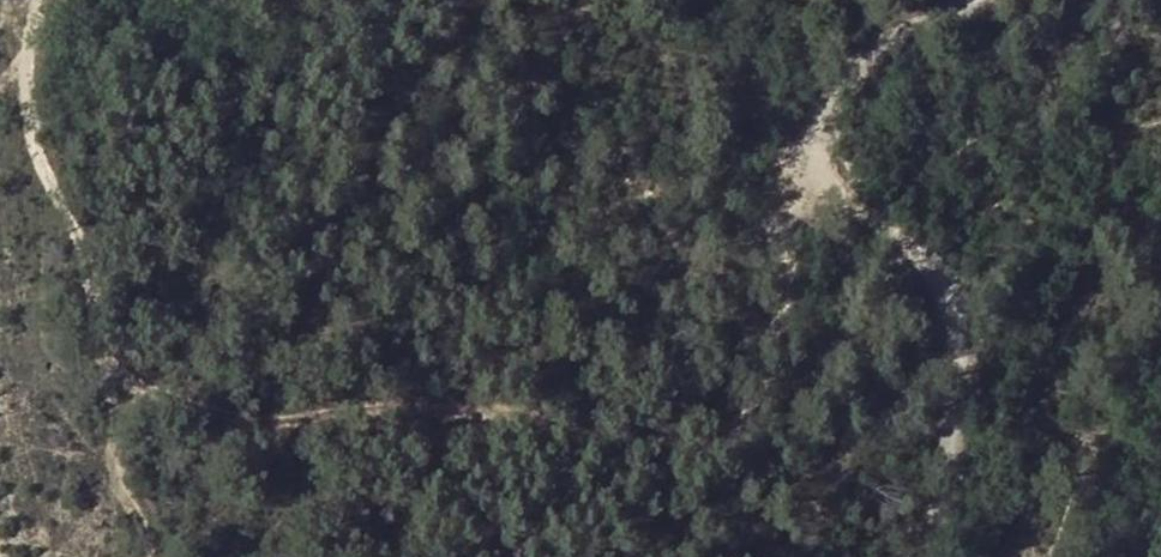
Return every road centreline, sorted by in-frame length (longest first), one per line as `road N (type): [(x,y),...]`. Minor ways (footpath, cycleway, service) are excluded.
road 1 (track): [(114,376),(229,416),(431,409),(540,415),(660,449),(720,444),(762,402),(779,326),(790,188),(836,96),(915,27),(962,0)]
road 2 (track): [(154,556),(119,484),(114,376),(88,254),(38,156),(29,116),(29,51),(43,0)]
road 3 (track): [(919,556),(949,385),(948,314),(918,270),(799,170)]

